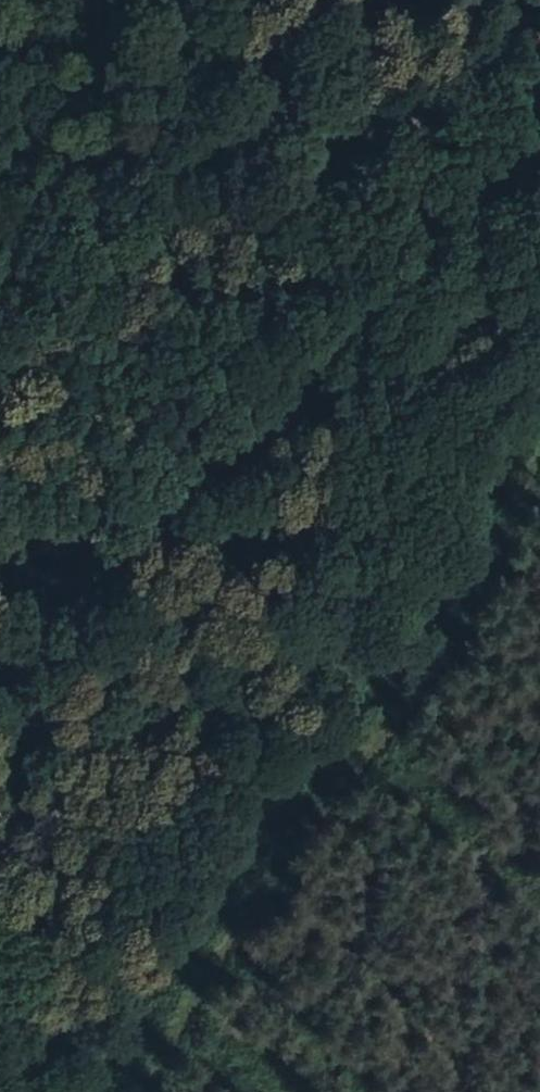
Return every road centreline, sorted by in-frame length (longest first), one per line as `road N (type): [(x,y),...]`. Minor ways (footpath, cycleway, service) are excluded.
road 1 (track): [(539,438),(449,627),(311,806),(181,1019),(154,1091)]
road 2 (track): [(539,170),(0,681)]
road 3 (track): [(0,478),(203,326),(539,44)]

